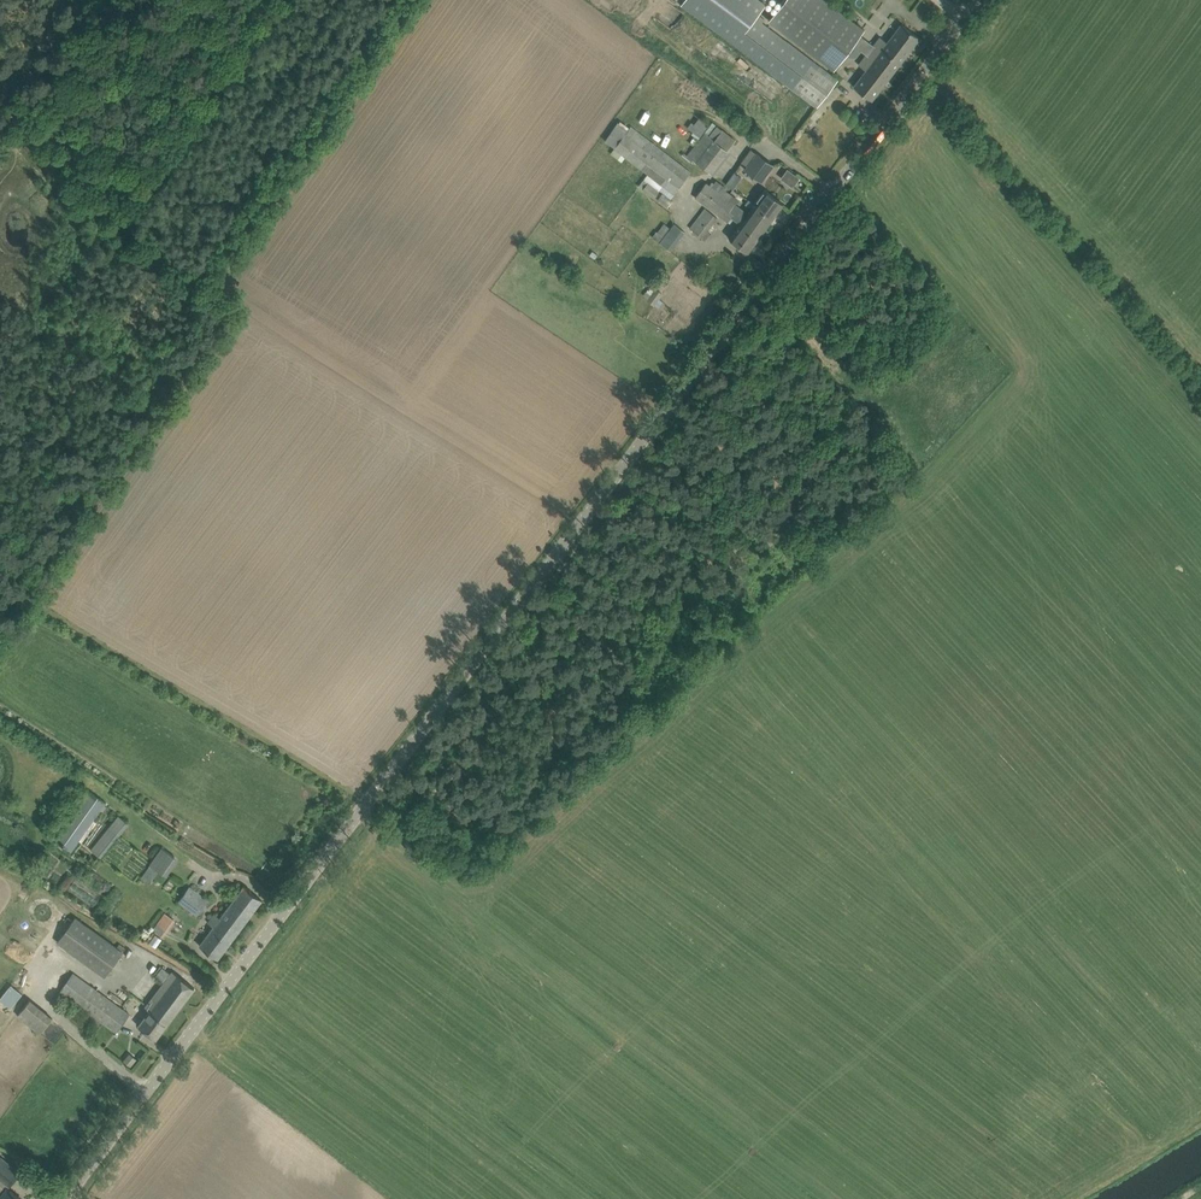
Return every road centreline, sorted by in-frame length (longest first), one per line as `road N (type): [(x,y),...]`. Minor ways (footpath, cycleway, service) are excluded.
road 1 (unclassified): [(62,1198),(964,0)]

